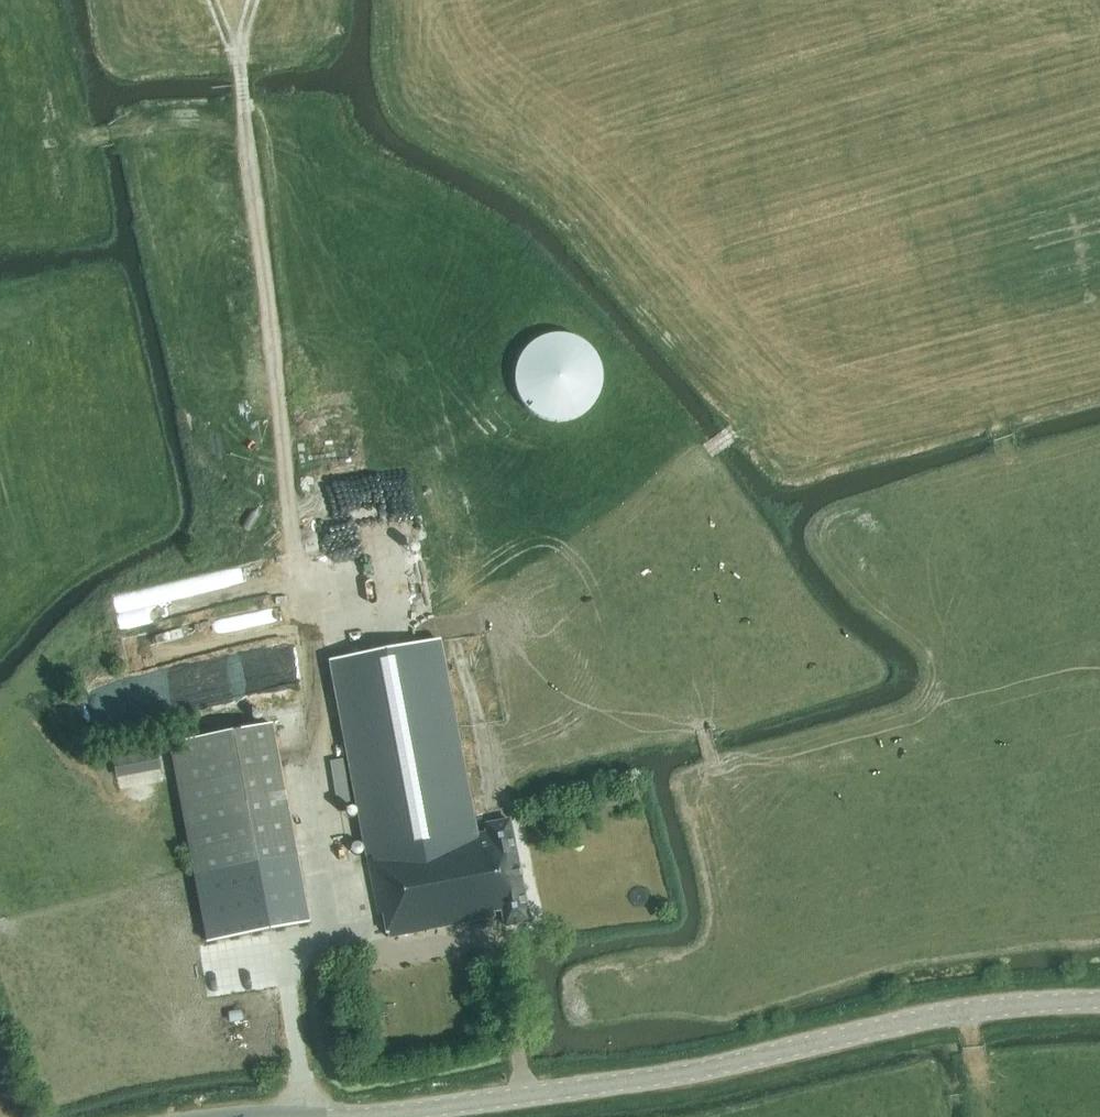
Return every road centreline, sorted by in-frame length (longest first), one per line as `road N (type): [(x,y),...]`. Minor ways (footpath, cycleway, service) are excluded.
road 1 (tertiary): [(1099,1000),(947,1014),(691,1072),(362,1116)]
road 2 (track): [(309,600),(292,518),(238,51),(213,0)]

